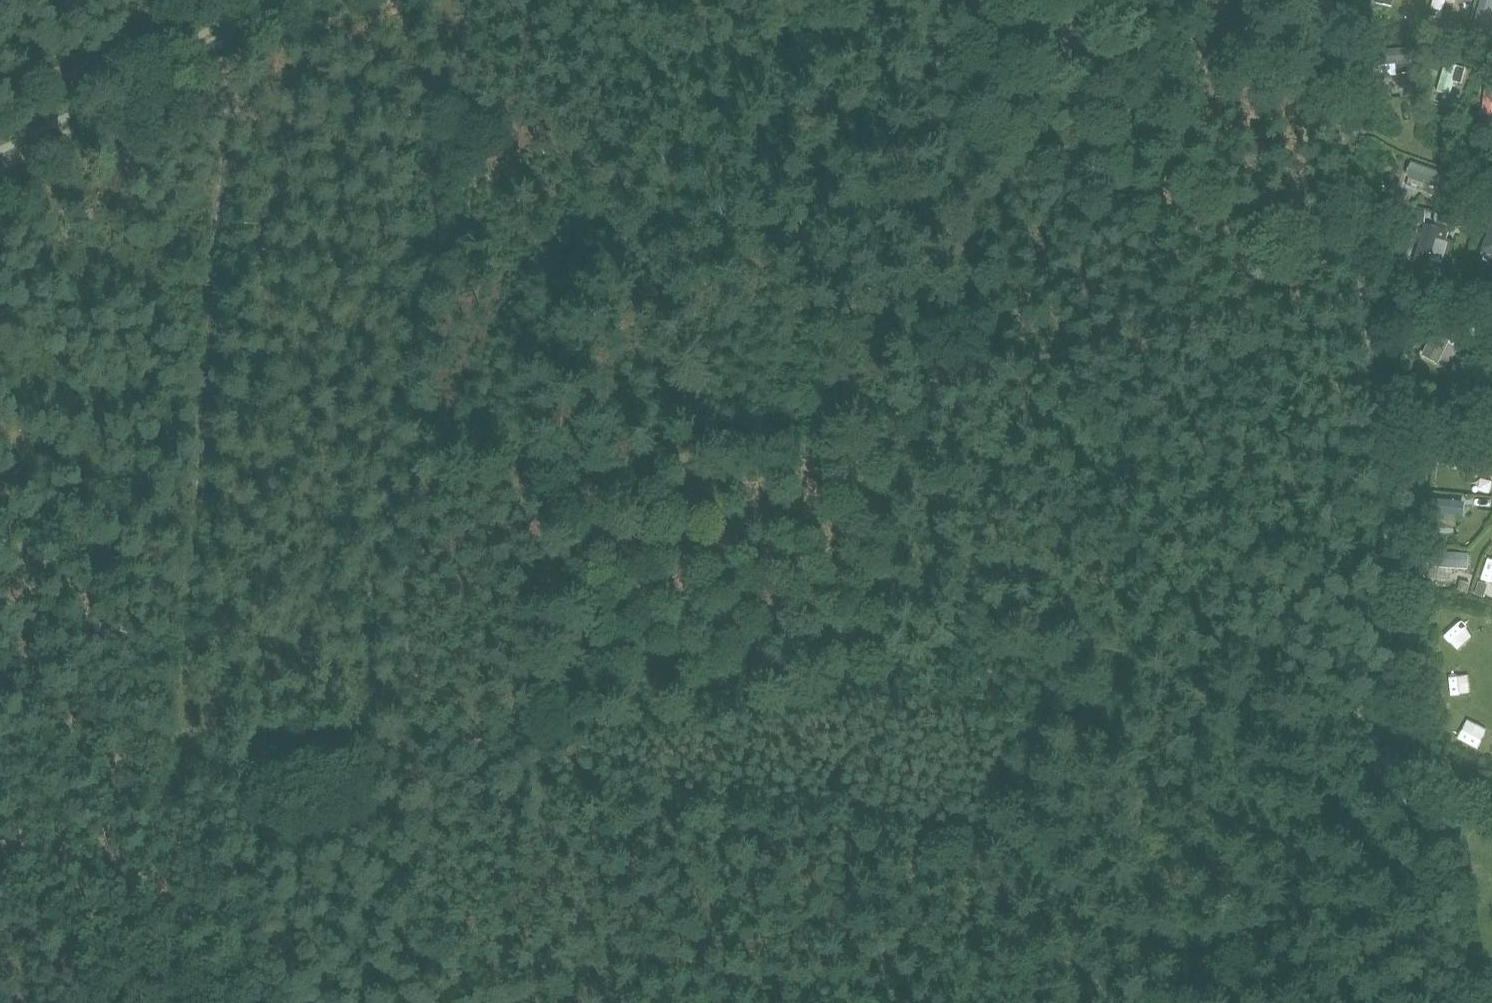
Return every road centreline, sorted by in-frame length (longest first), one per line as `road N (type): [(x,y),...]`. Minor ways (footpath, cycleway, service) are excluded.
road 1 (track): [(1327,0),(1428,1002)]
road 2 (track): [(444,0),(415,745),(176,767)]
road 3 (track): [(163,1002),(226,40)]
road 4 (track): [(0,168),(284,0)]

